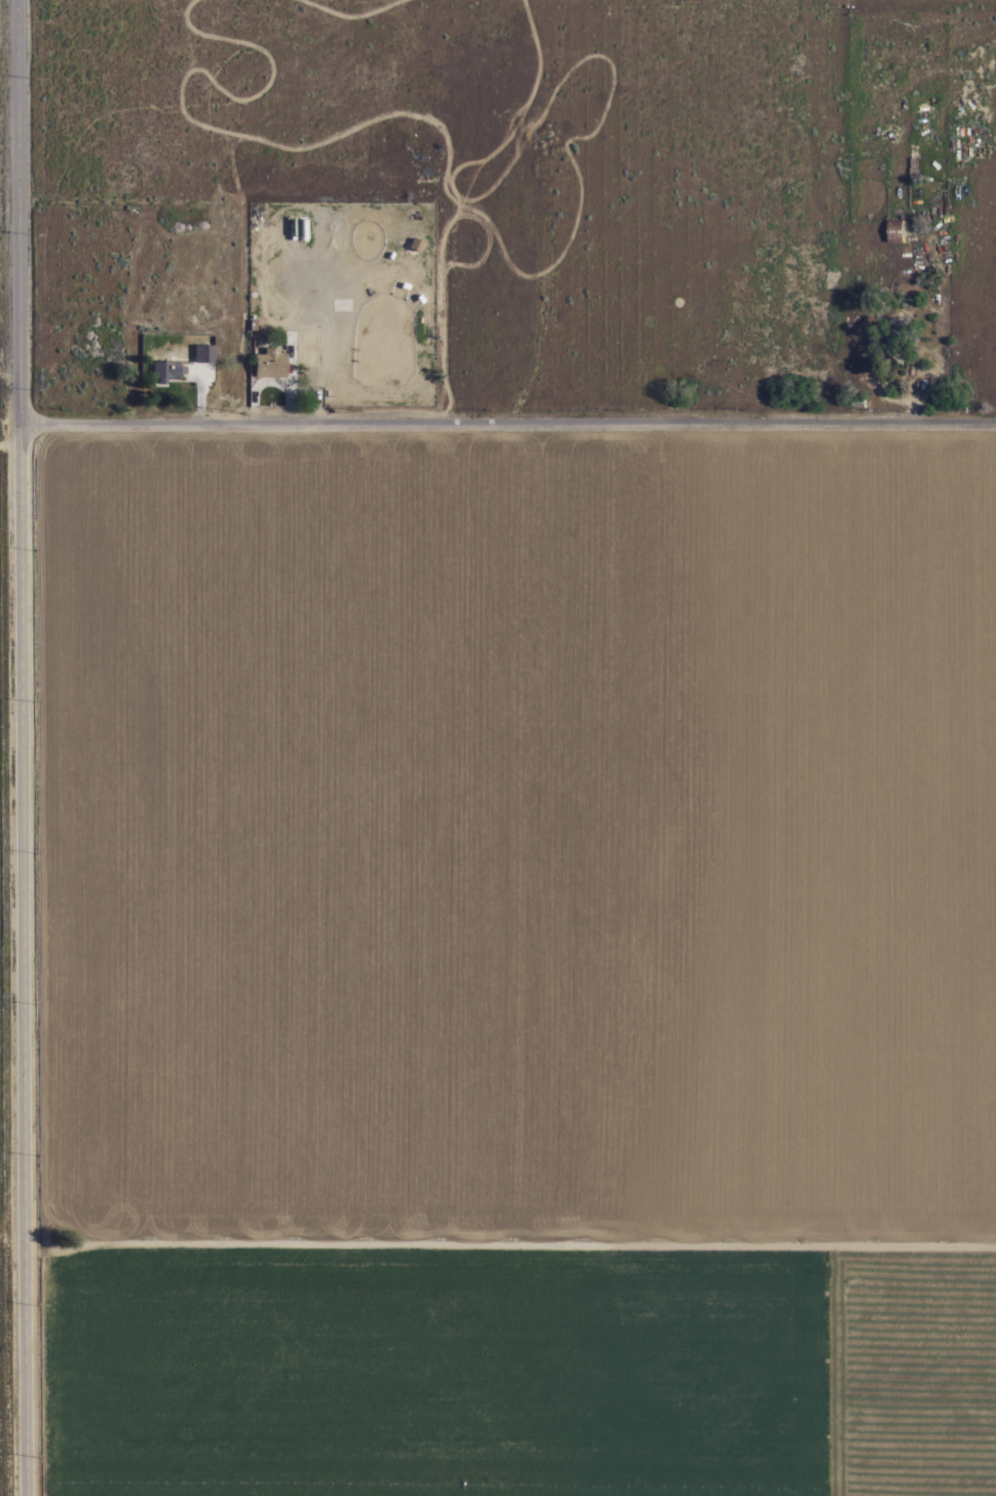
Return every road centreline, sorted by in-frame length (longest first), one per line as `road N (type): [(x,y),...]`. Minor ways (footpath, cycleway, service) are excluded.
road 1 (tertiary): [(24,1495),(18,0)]
road 2 (residential): [(21,430),(995,429)]

